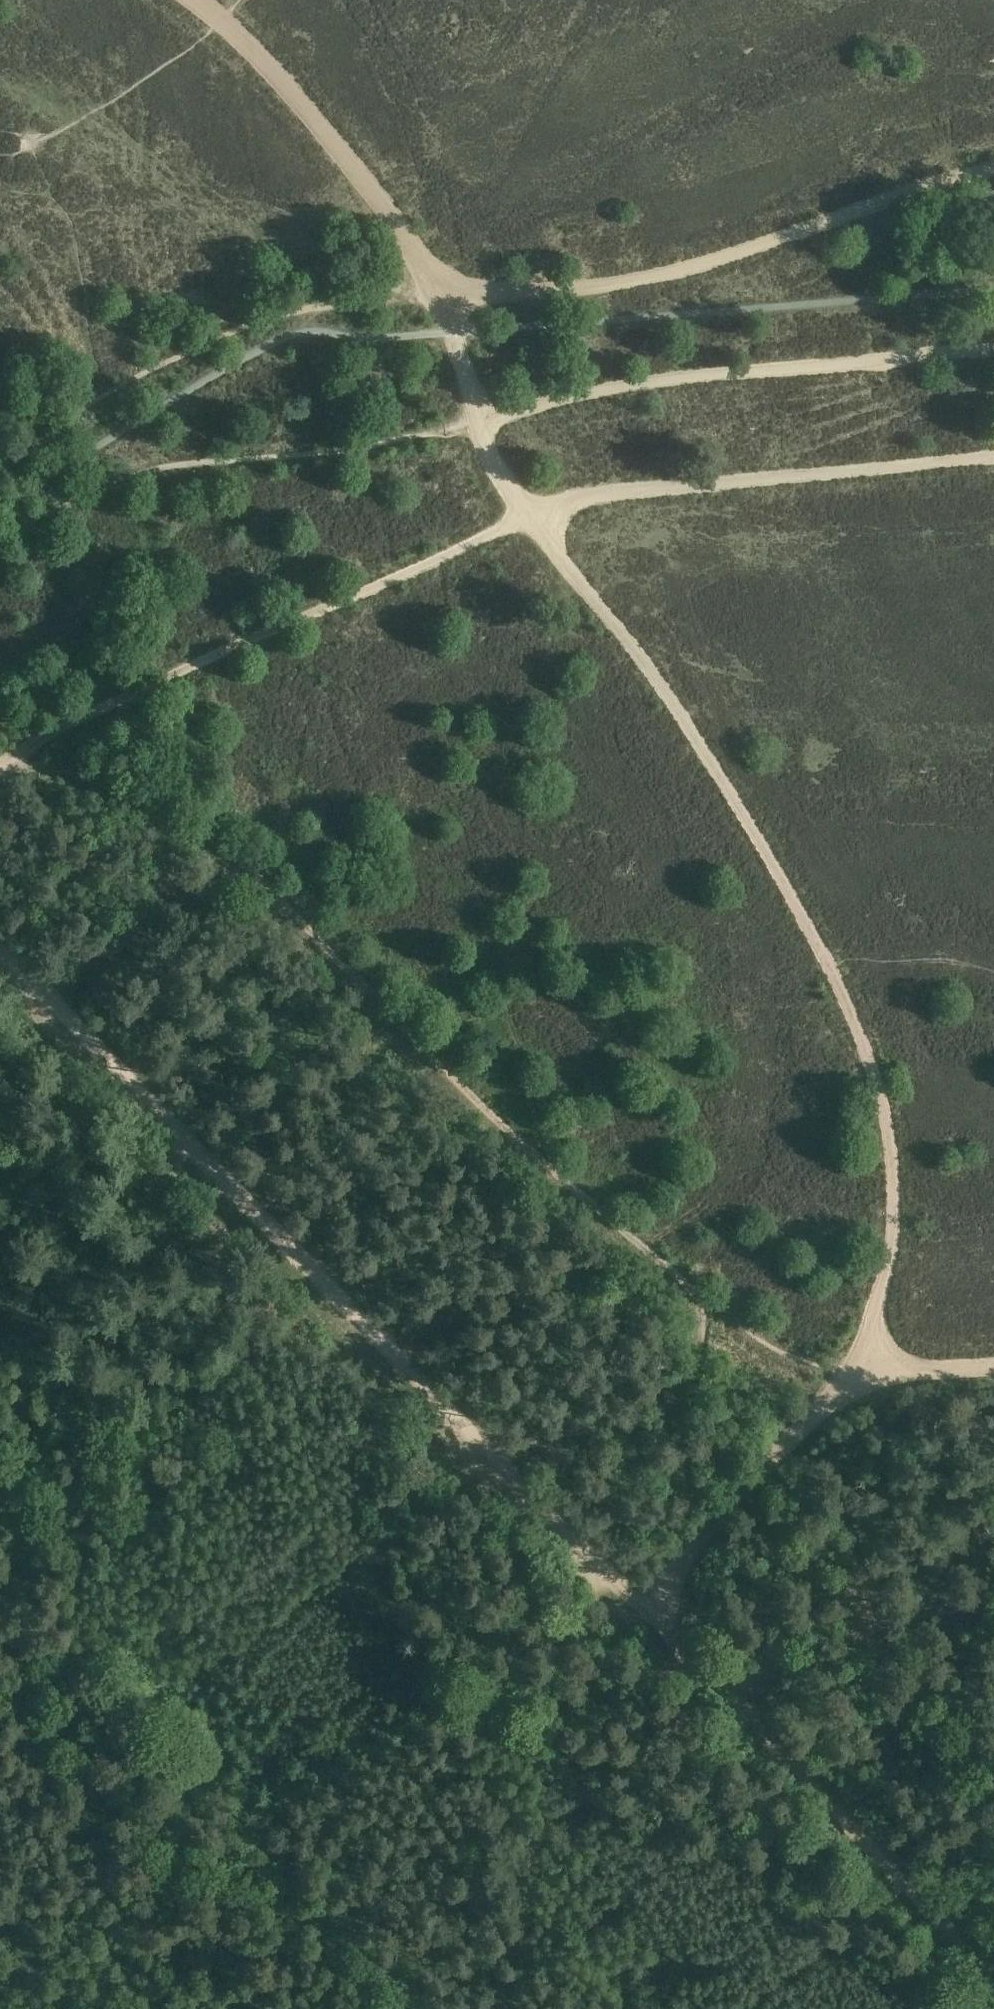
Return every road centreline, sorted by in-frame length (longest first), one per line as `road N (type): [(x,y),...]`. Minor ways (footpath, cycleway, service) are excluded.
road 1 (track): [(830,1388),(718,1322),(515,1150),(233,851),(133,802),(0,760)]
road 2 (track): [(0,466),(106,395),(283,310),(687,270),(993,166)]
road 3 (track): [(993,348),(656,381),(323,452),(149,467),(56,506),(0,541)]
road 4 (track): [(830,1388),(860,1346),(892,1223),(887,1146),(864,1048),(789,894),(653,677),(530,518)]
road 5 (track): [(0,953),(638,1601)]
road 6 (track): [(0,1979),(638,1601)]
road 7 (track): [(530,518),(491,457),(438,290),(394,219),(291,89),(237,30),(195,0)]
road 8 (track): [(433,2008),(0,1567)]
road 9 (track): [(530,518),(217,651),(0,758)]
road 10 (track): [(638,1601),(993,1959)]
road 11 (track): [(993,455),(597,495),(530,518)]
road 12 (track): [(638,1601),(773,1462),(830,1388)]
road 13 (track): [(730,1692),(835,1650),(993,1621)]
road 14 (track): [(46,1000),(233,851)]
road 15 (track): [(993,1364),(830,1388)]

